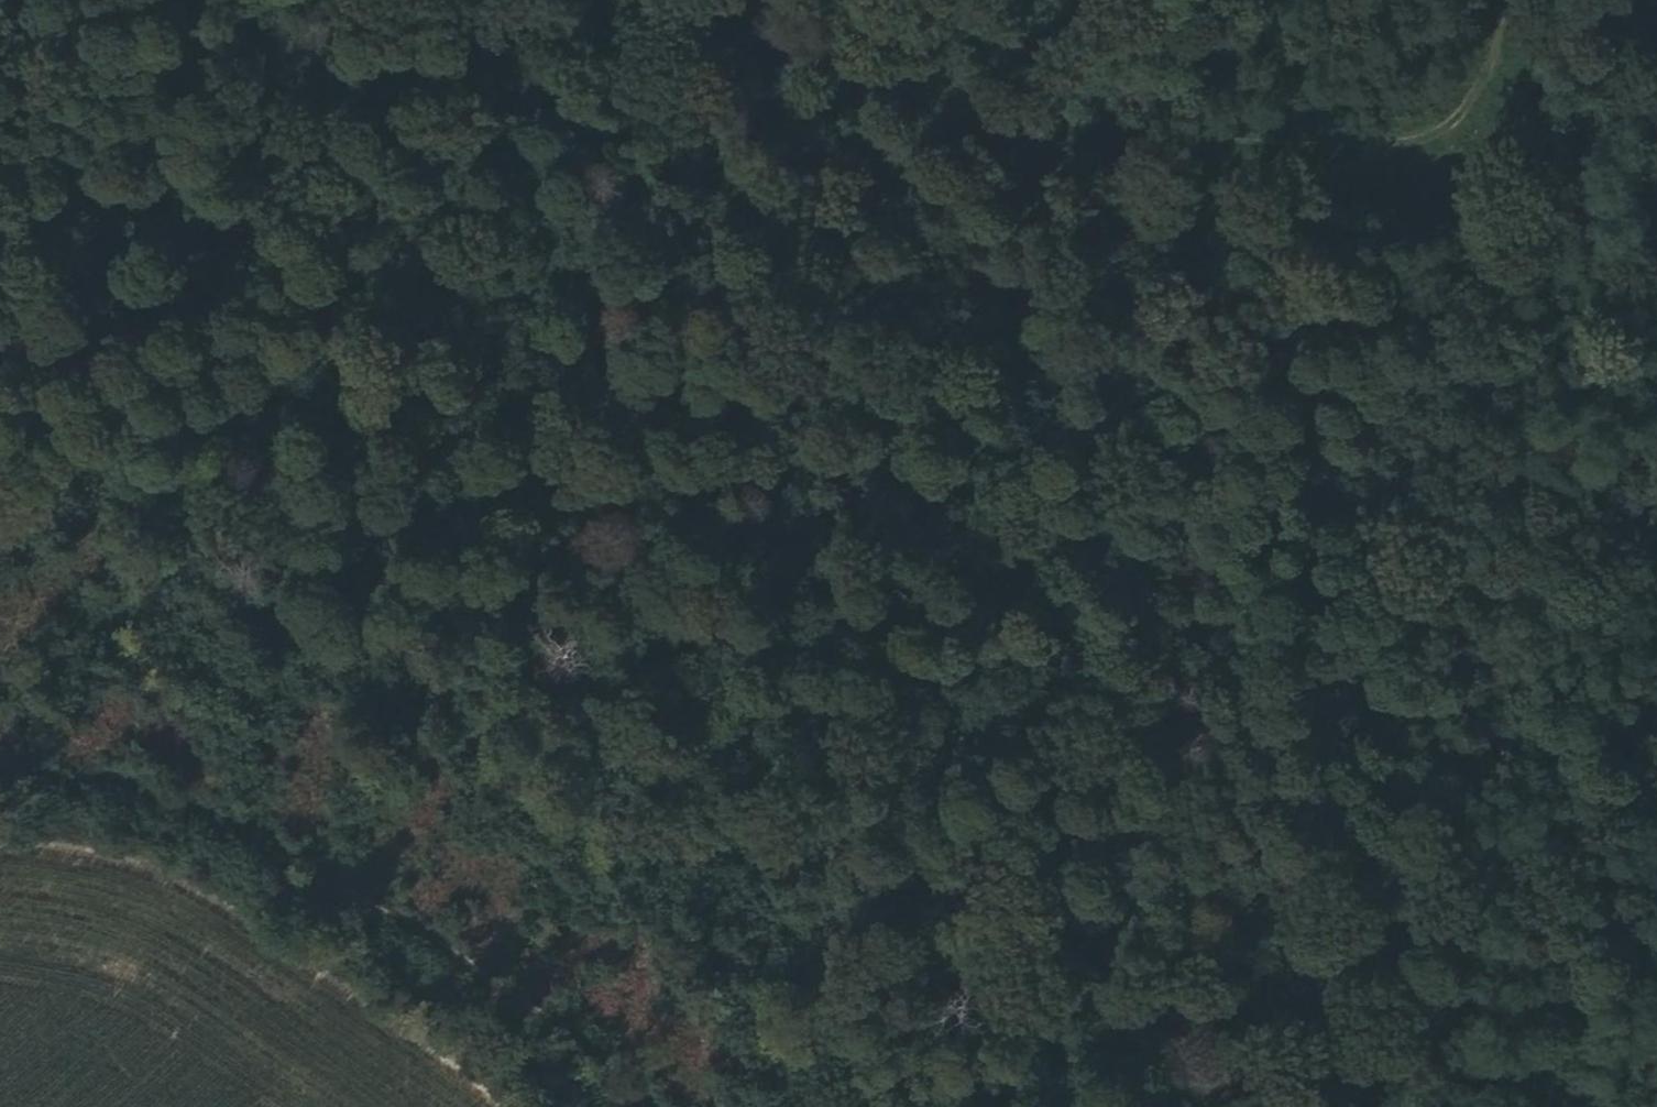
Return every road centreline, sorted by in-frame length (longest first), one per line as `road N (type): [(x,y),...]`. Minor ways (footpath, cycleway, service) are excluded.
road 1 (track): [(0,799),(295,861),(639,1106)]
road 2 (track): [(1512,0),(1467,109),(1359,170)]

